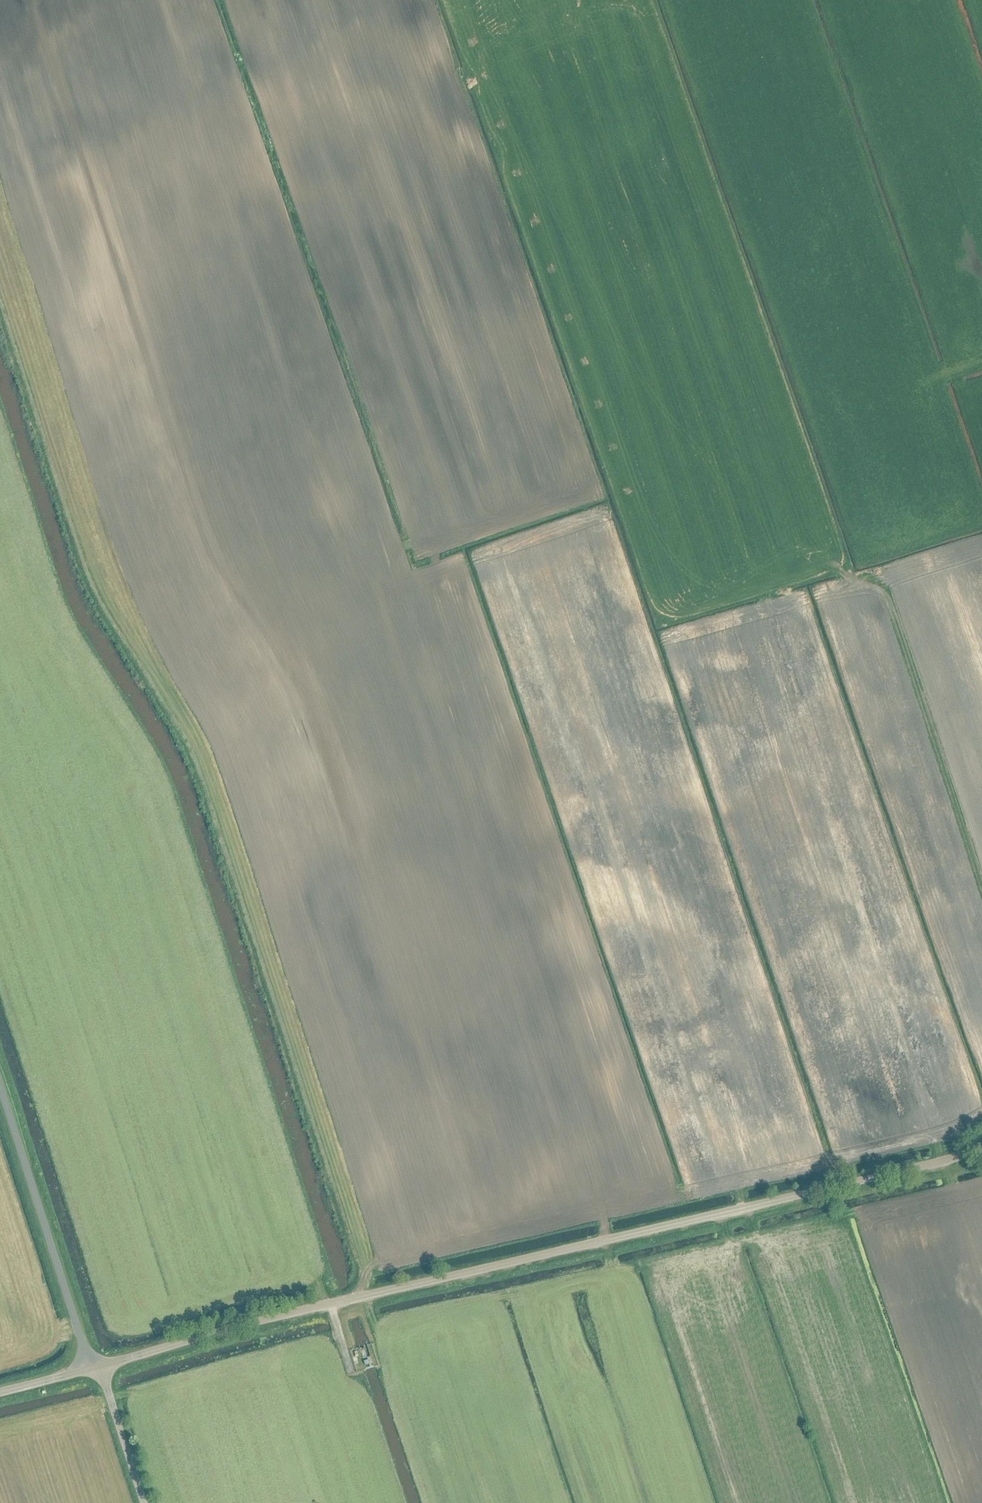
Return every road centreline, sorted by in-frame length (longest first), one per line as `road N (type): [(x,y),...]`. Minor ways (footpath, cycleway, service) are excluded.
road 1 (tertiary): [(93,1368),(240,1325),(981,1150)]
road 2 (unclassified): [(93,1368),(0,1086)]
road 3 (unclassified): [(93,1368),(144,1502)]

